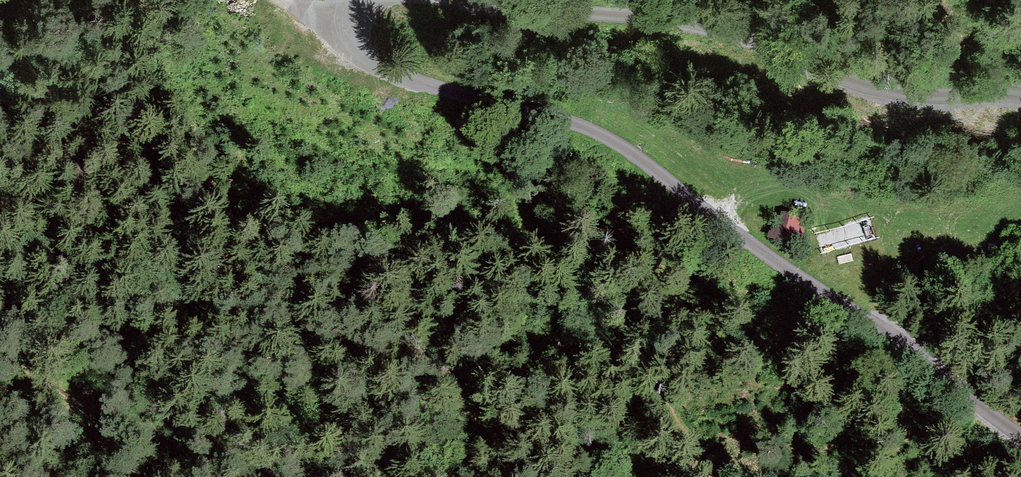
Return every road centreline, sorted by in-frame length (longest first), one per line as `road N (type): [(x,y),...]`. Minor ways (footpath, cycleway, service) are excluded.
road 1 (unclassified): [(371,0),(350,19),(368,58),(621,146),(892,335),(1020,438)]
road 2 (unclassified): [(1020,98),(880,87),(745,35),(686,23),(451,0)]

